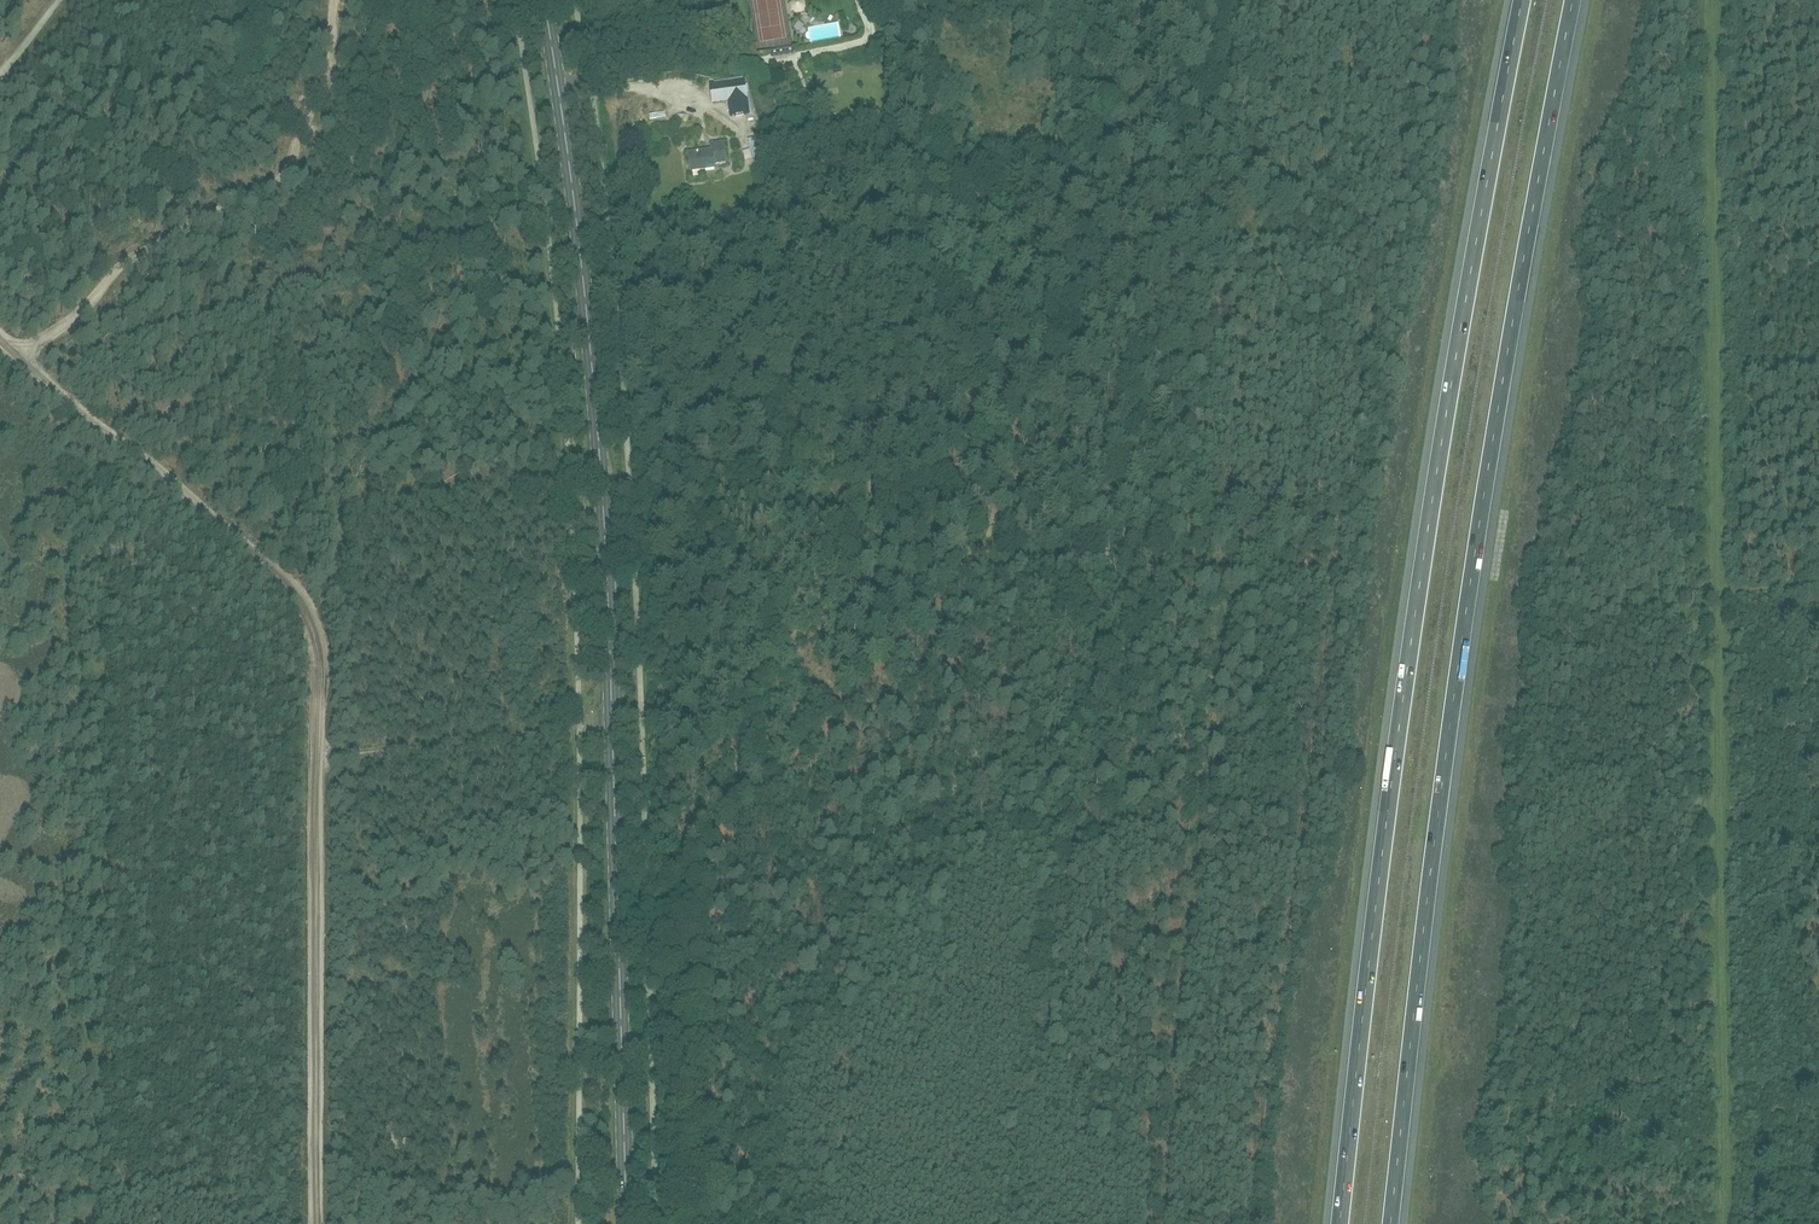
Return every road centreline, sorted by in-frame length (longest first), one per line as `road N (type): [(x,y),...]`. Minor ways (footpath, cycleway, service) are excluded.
road 1 (motorway): [(1390,1223),(1482,499),(1572,0)]
road 2 (motorway): [(1521,0),(1411,642),(1340,1223)]
road 3 (secondary): [(627,1223),(603,497),(579,244),(543,0)]
road 4 (track): [(1708,0),(1719,1223)]

